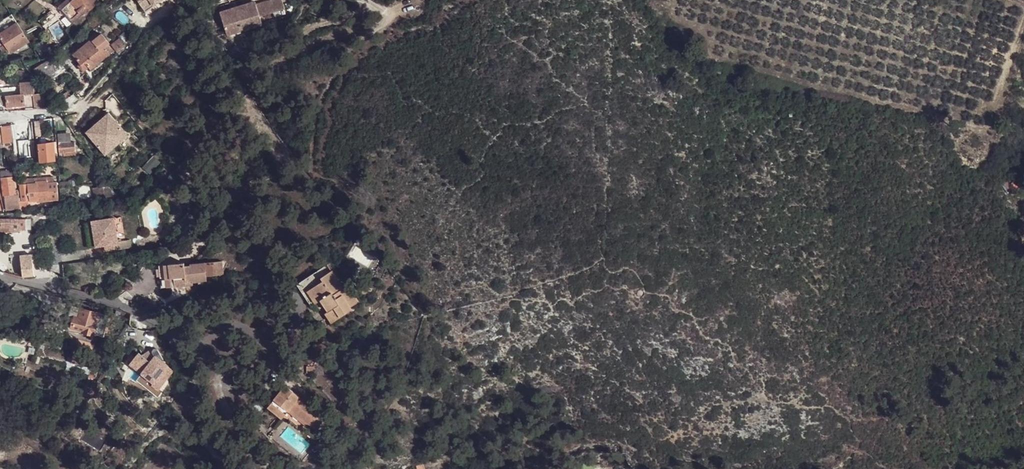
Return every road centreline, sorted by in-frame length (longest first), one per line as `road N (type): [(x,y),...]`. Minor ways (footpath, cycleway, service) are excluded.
road 1 (residential): [(0,280),(131,311)]

